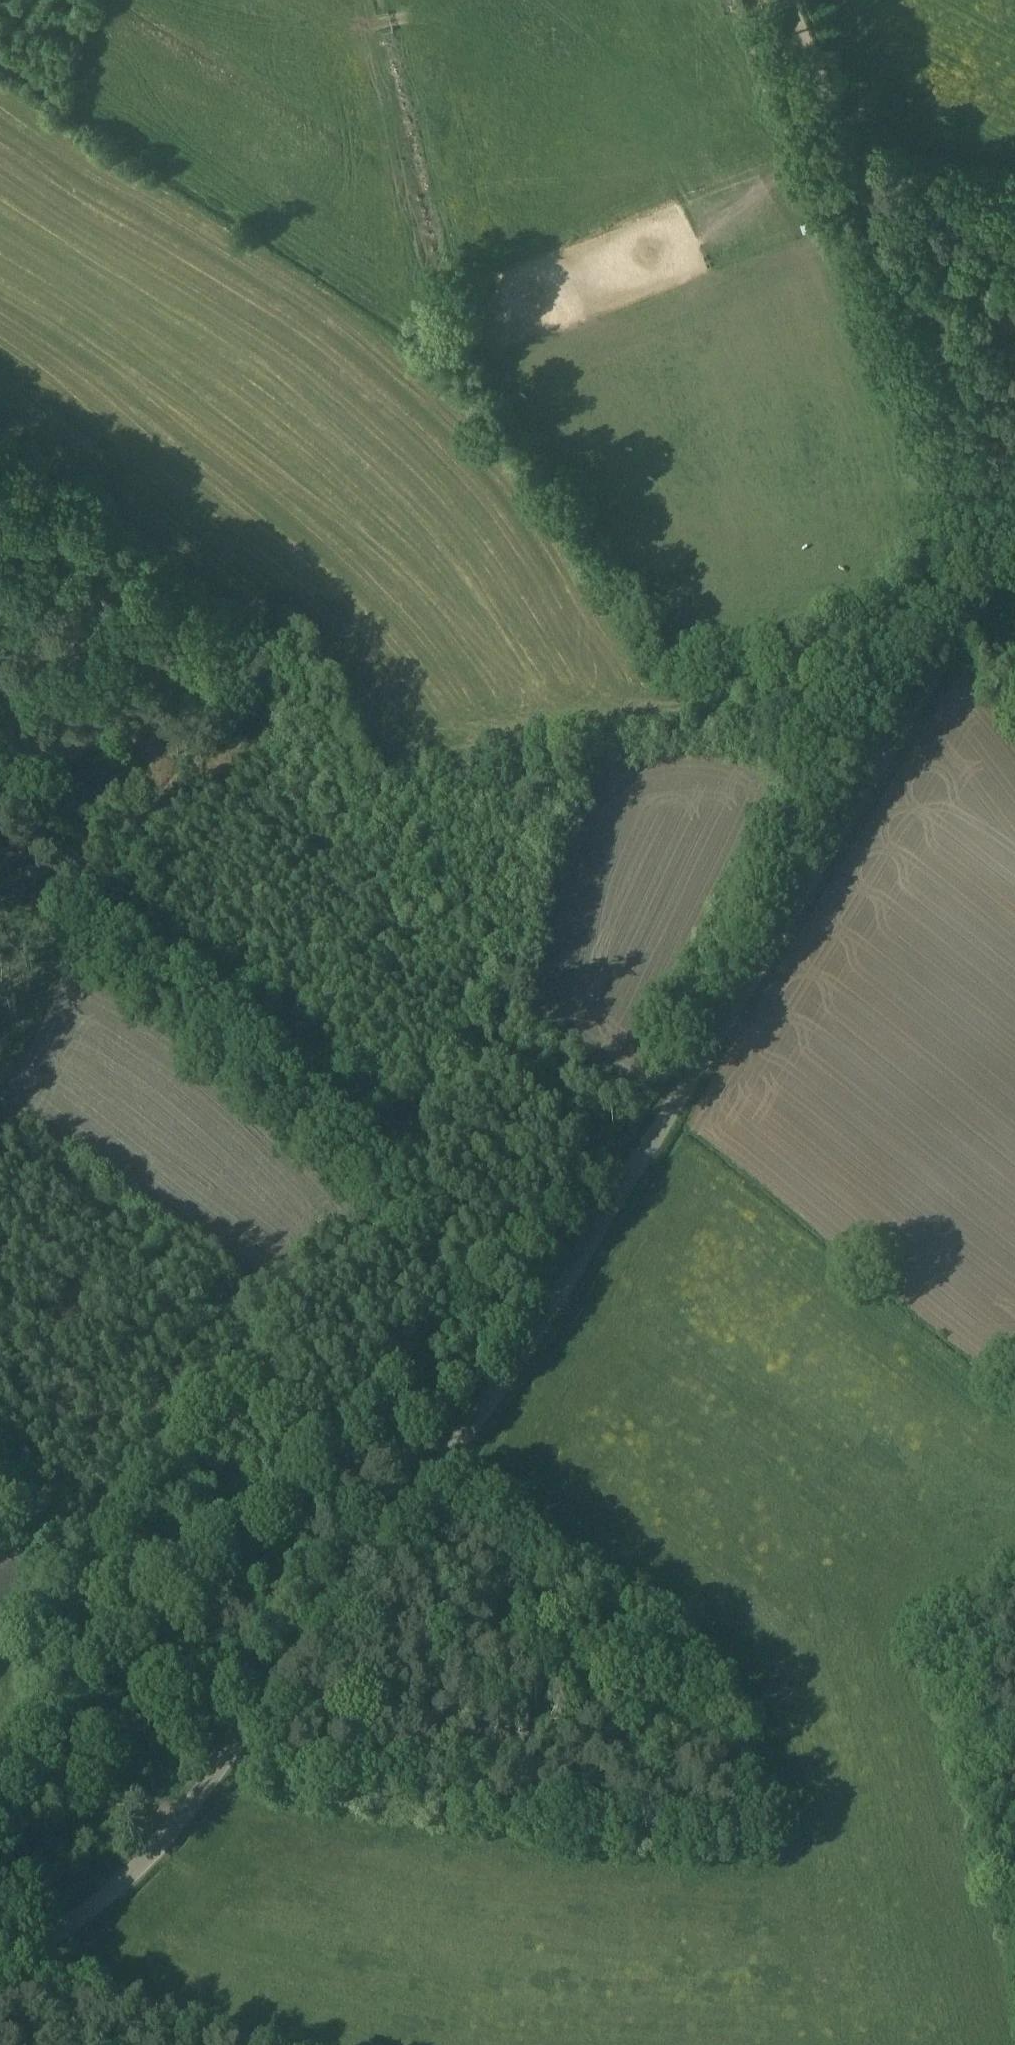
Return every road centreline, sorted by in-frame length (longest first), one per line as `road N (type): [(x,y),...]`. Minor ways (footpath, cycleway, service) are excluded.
road 1 (unclassified): [(0,1973),(105,1901),(158,1849),(529,1350),(1014,540)]
road 2 (track): [(783,0),(945,420),(973,608)]

